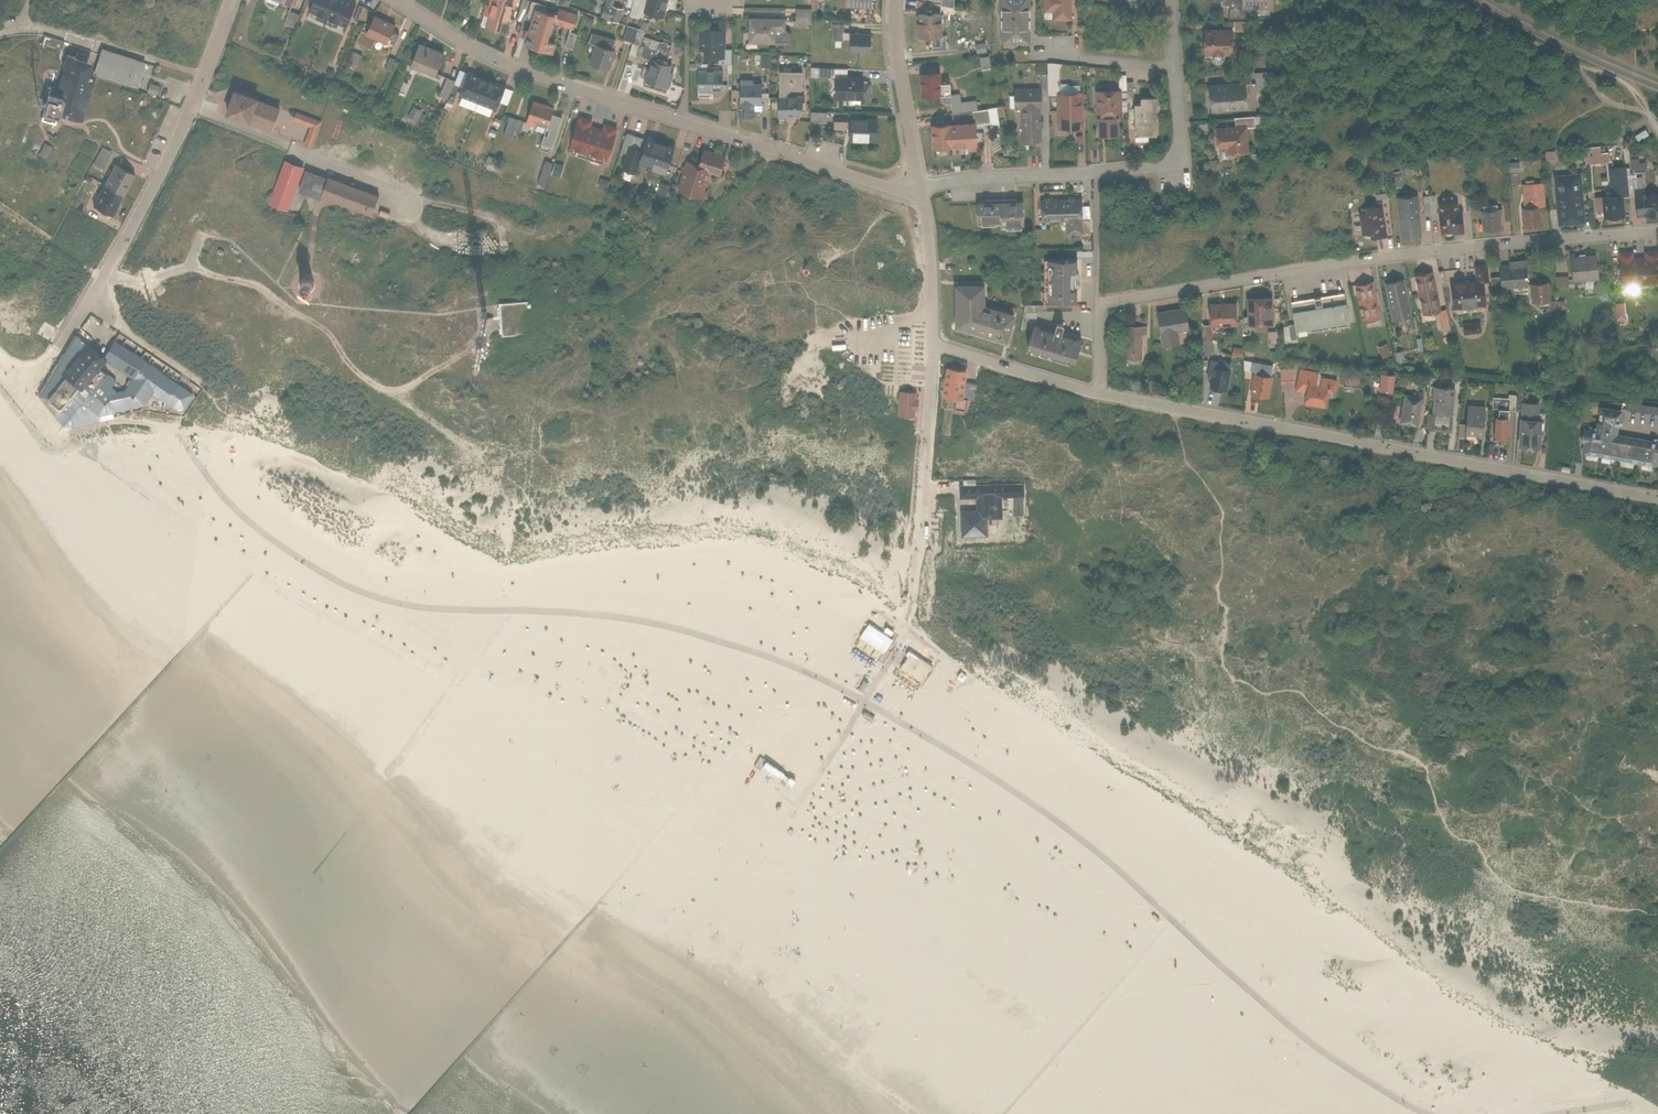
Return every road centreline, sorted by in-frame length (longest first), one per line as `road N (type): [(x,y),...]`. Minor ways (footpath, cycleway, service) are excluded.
road 1 (residential): [(1657,231),(1443,250),(1101,305),(1100,395)]
road 2 (residential): [(374,0),(490,70),(925,197)]
road 3 (residential): [(1100,395),(1289,439),(1657,500)]
road 4 (residential): [(233,0),(140,211),(51,364)]
road 5 (residential): [(923,182),(1183,165),(1177,67)]
road 6 (track): [(479,452),(353,379),(280,303),(217,287),(190,269)]
road 7 (track): [(1409,0),(1520,61),(1580,67),(1631,87),(1651,117)]
road 8 (residential): [(933,347),(915,592)]
road 9 (residential): [(896,0),(902,84),(923,182)]
road 10 (residential): [(933,347),(1100,395)]
road 11 (residential): [(925,197),(933,347)]
road 12 (track): [(385,399),(455,362),(492,320)]
road 13 (residential): [(1177,67),(1057,53)]

